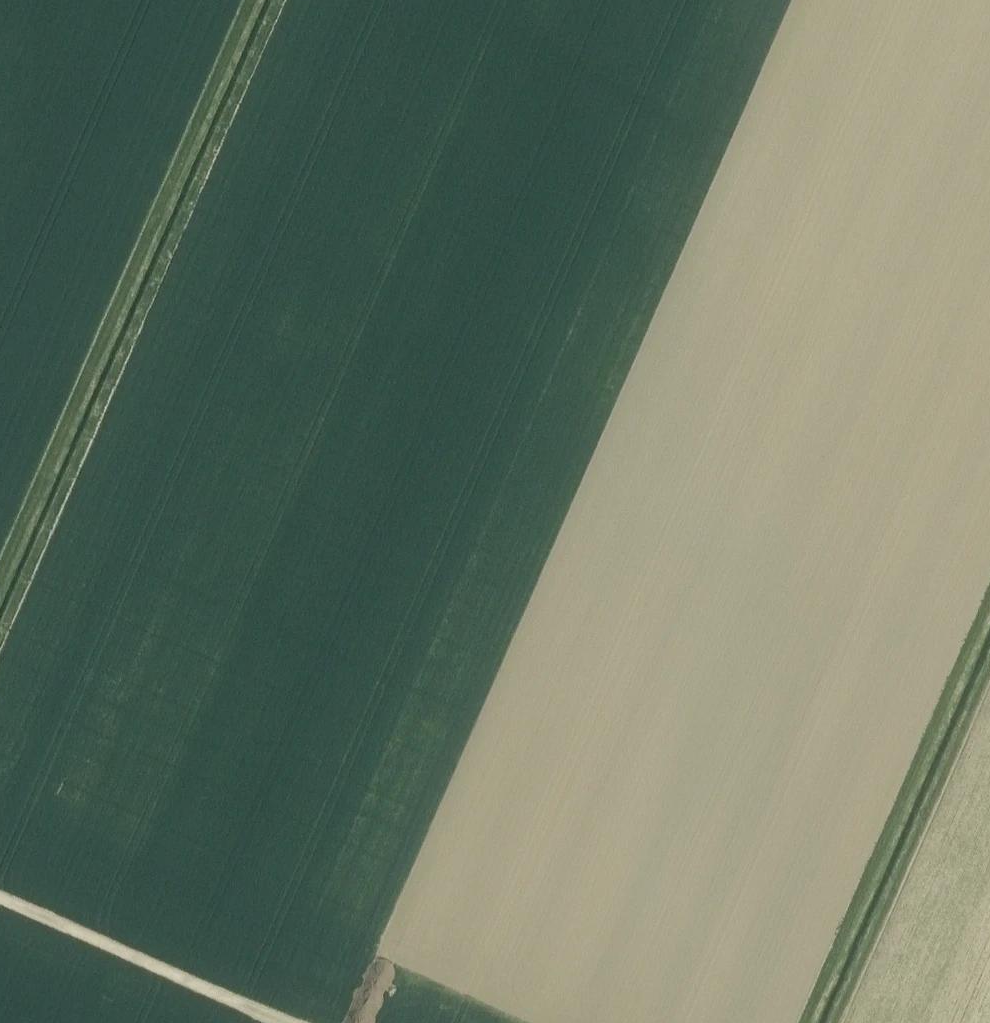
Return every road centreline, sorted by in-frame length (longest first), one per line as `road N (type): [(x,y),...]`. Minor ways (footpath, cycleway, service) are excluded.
road 1 (track): [(279,1022),(0,900)]

